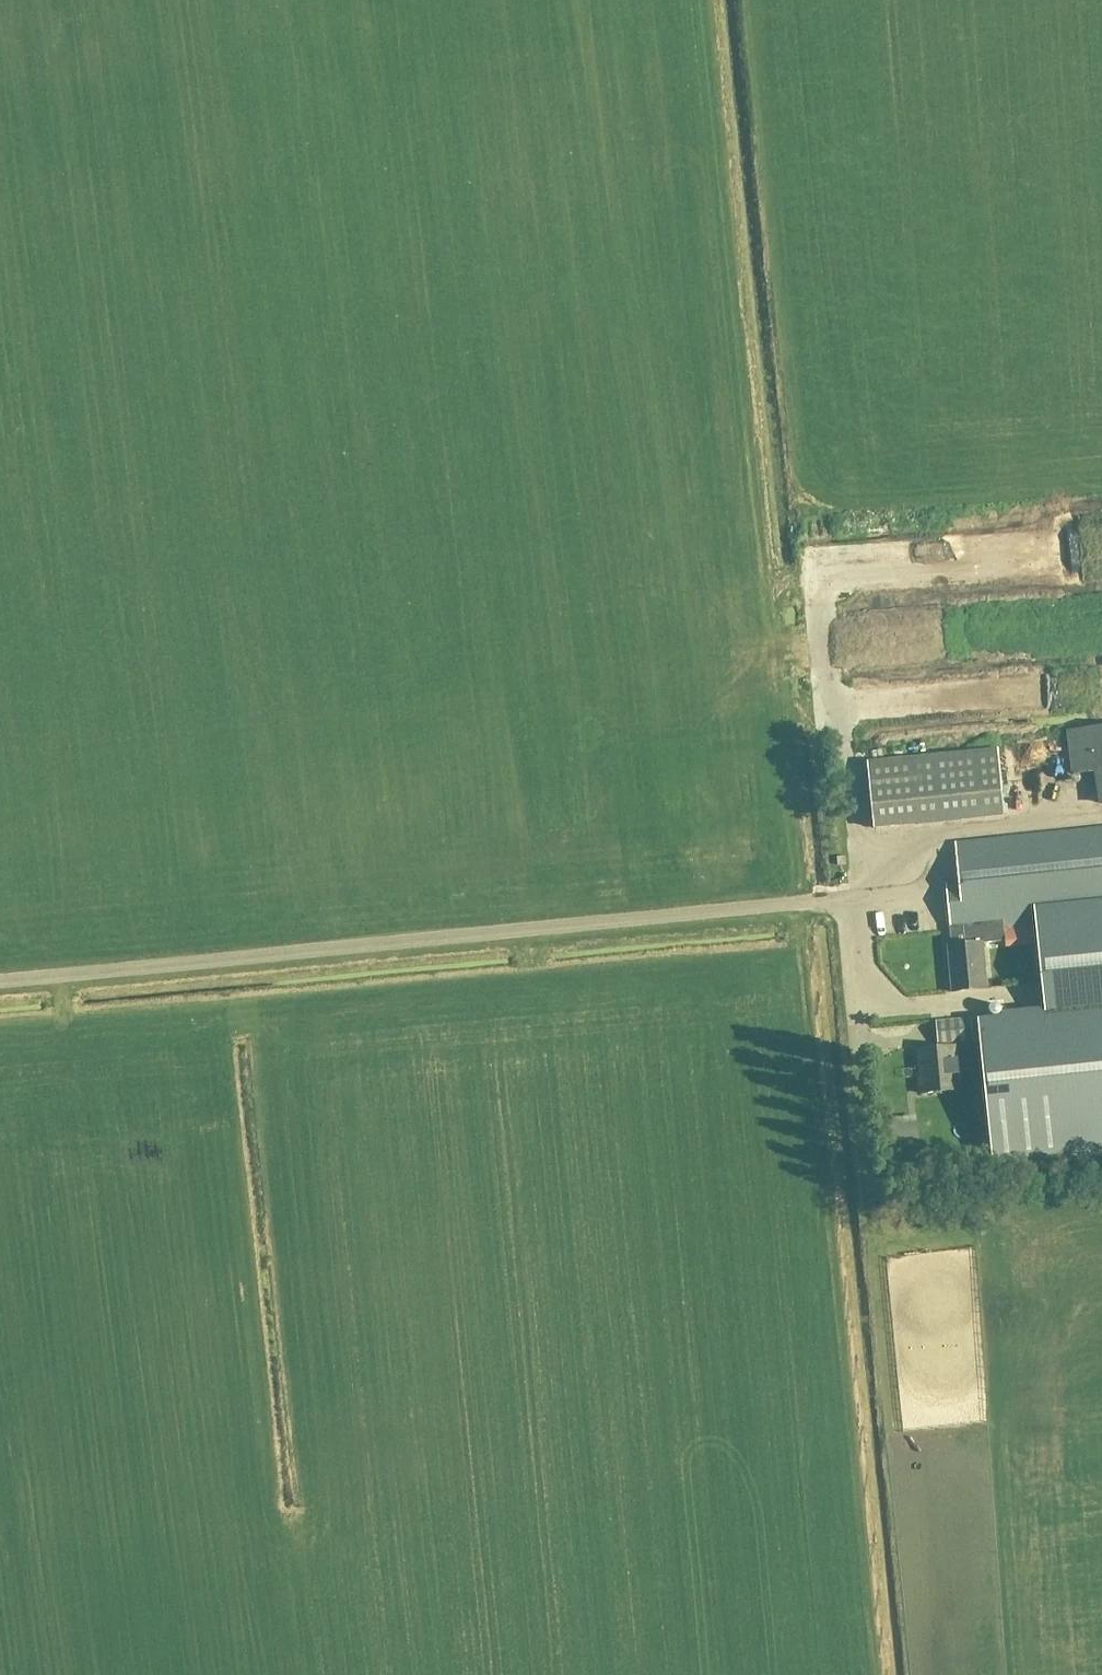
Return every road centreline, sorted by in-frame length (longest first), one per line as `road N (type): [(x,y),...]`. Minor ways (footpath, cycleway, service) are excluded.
road 1 (unclassified): [(0,983),(838,900)]

